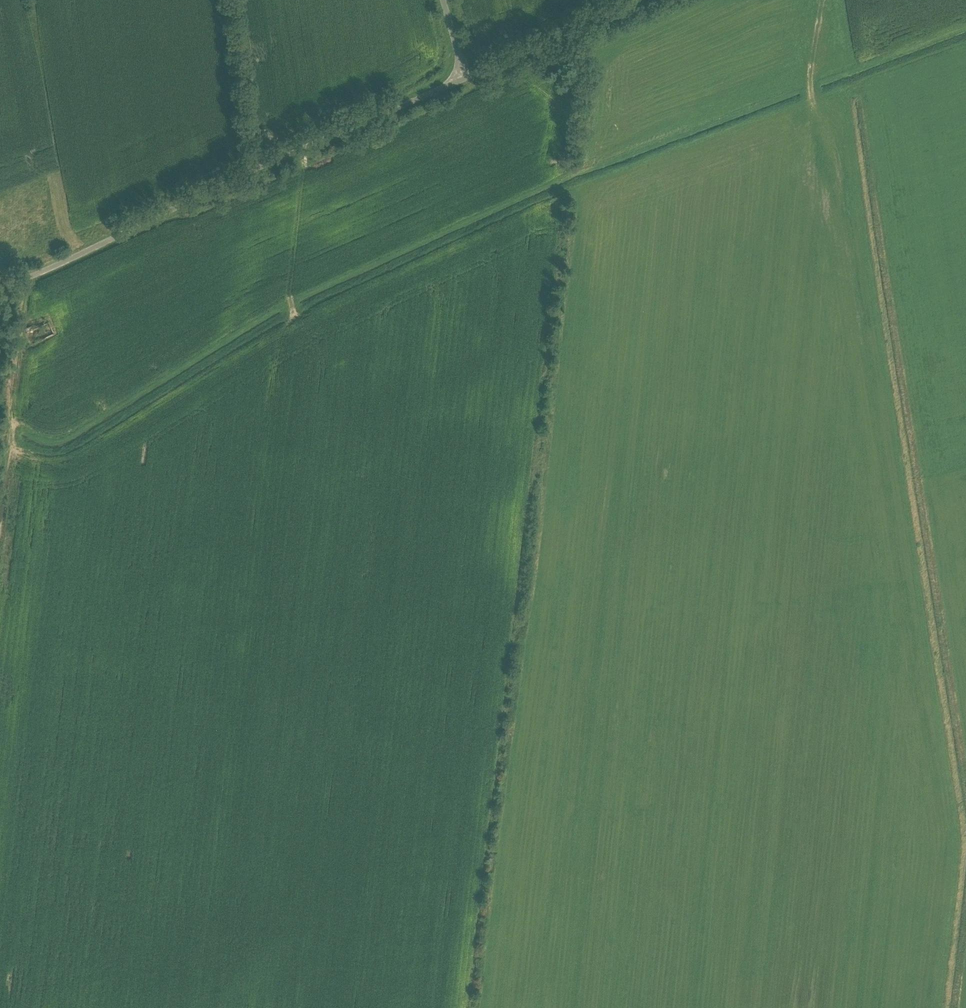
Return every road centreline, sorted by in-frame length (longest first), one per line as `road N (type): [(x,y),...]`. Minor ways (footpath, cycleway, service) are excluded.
road 1 (unclassified): [(0,284),(466,77)]
road 2 (unclassified): [(466,77),(635,0)]

